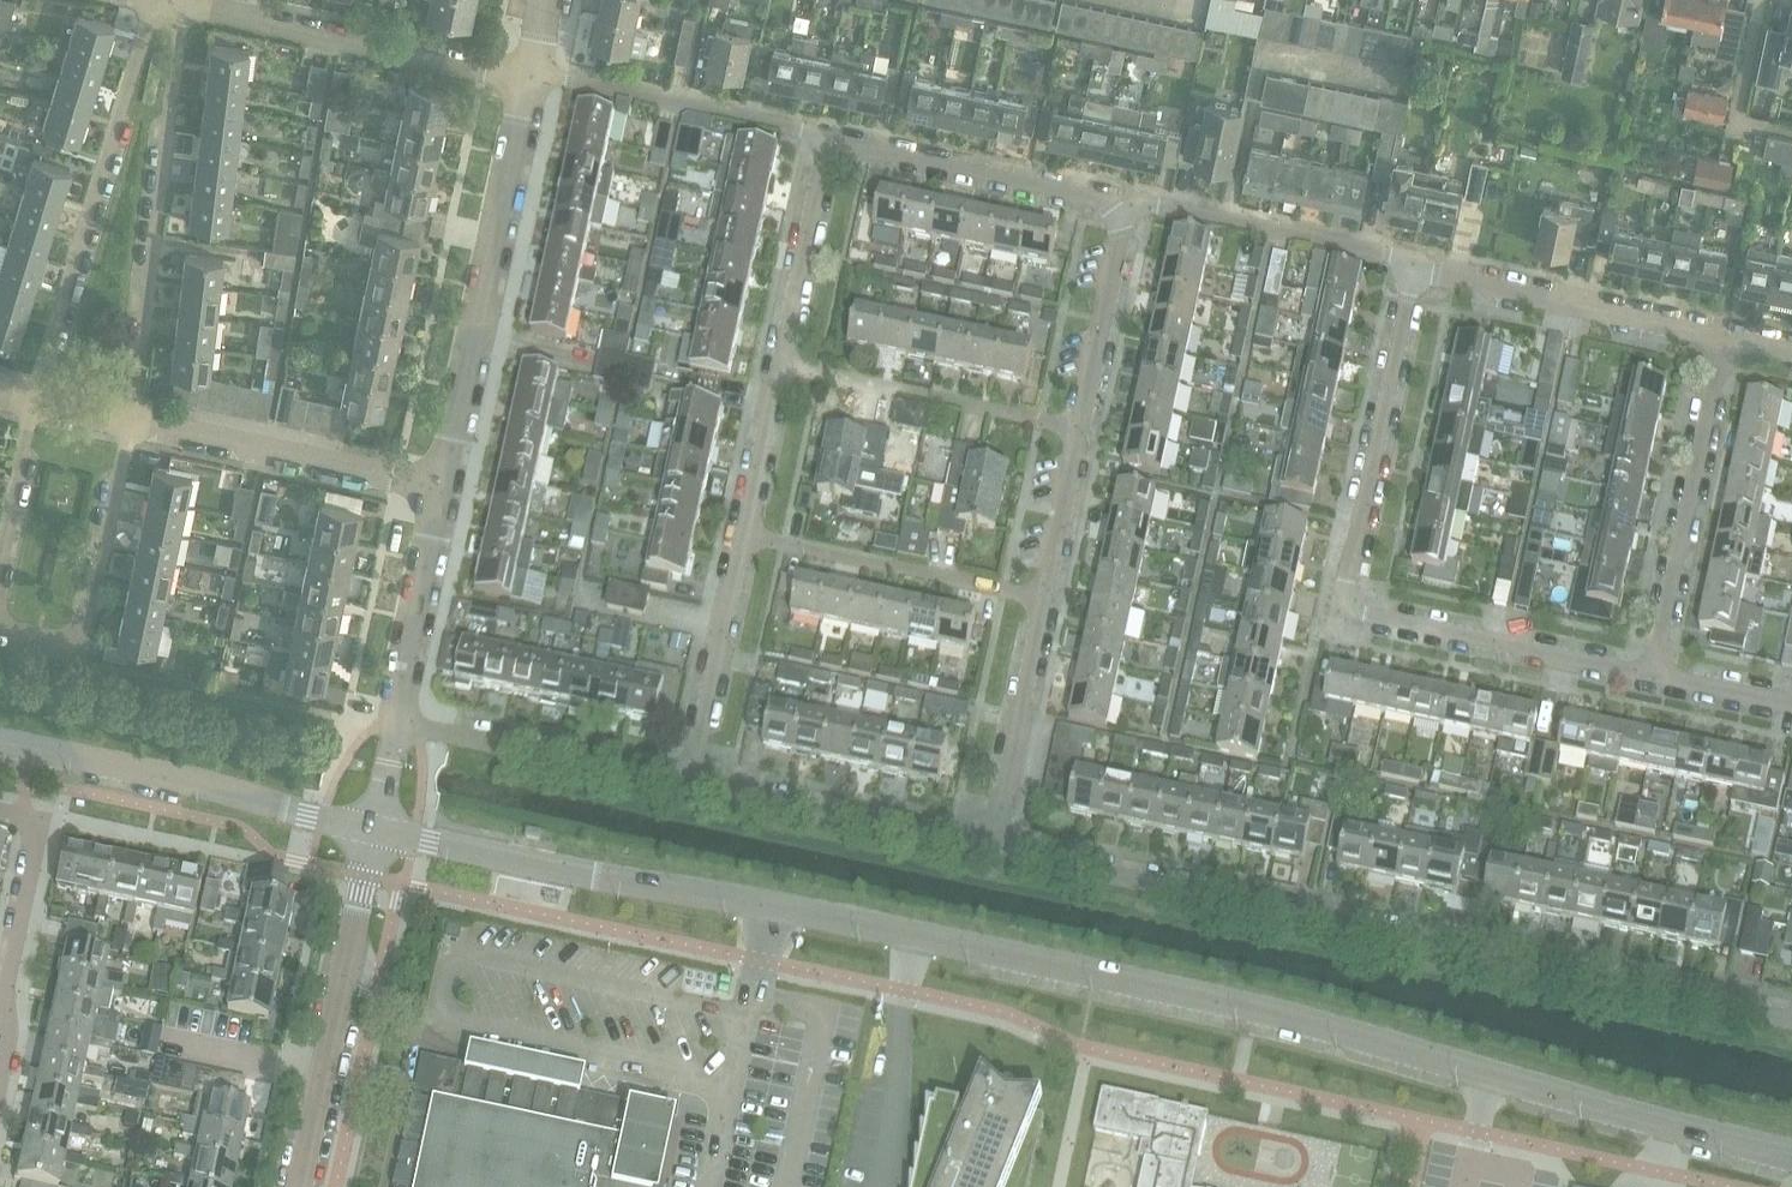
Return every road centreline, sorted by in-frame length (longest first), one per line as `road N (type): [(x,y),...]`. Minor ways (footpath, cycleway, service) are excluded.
road 1 (tertiary): [(1791,1153),(1305,1017),(376,831)]
road 2 (residential): [(1791,1019),(1003,844)]
road 3 (residential): [(1654,678),(1342,611),(1413,269)]
road 4 (residential): [(173,1),(143,49),(34,402)]
road 5 (residential): [(131,423),(181,51),(173,1)]
road 6 (residential): [(444,488),(529,78)]
road 7 (tertiary): [(376,831),(0,743)]
road 8 (residential): [(529,78),(173,1)]
road 9 (residential): [(297,1186),(376,831)]
road 10 (residential): [(1654,678),(1729,337)]
road 11 (residential): [(1729,337),(1413,269)]
road 12 (residential): [(444,488),(131,423)]
road 13 (residential): [(1003,844),(695,780)]
road 14 (residential): [(1052,600),(747,534)]
road 15 (residential): [(1087,429),(783,362)]
road 16 (residential): [(1132,208),(830,143)]
road 17 (residential): [(830,143),(529,78)]
road 18 (residential): [(0,627),(82,642),(131,423)]
road 19 (residential): [(695,780),(399,723)]
road 20 (residential): [(1413,269),(1132,208)]
road 21 (residential): [(695,780),(747,534)]
road 22 (residential): [(1003,844),(1052,600)]
road 23 (residential): [(399,723),(444,488)]
road 24 (residential): [(1087,429),(1132,208)]
road 25 (residential): [(10,1010),(7,976),(37,833),(20,815),(0,811)]
road 26 (residential): [(783,362),(830,143)]
road 27 (residential): [(747,534),(783,362)]
road 28 (residential): [(1052,600),(1087,429)]
road 29 (residential): [(34,402),(0,573)]
road 30 (residential): [(1791,705),(1654,678)]

